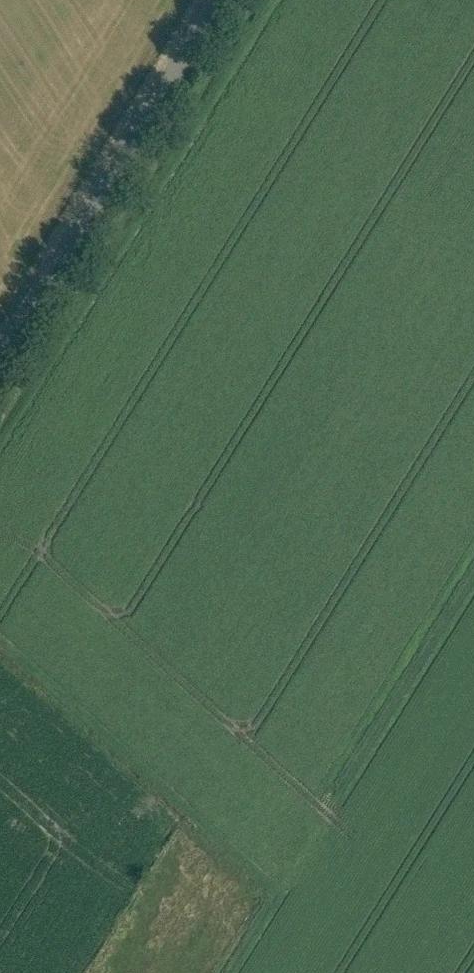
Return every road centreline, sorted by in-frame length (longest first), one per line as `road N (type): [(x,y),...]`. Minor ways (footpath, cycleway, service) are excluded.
road 1 (tertiary): [(0,359),(218,0)]

